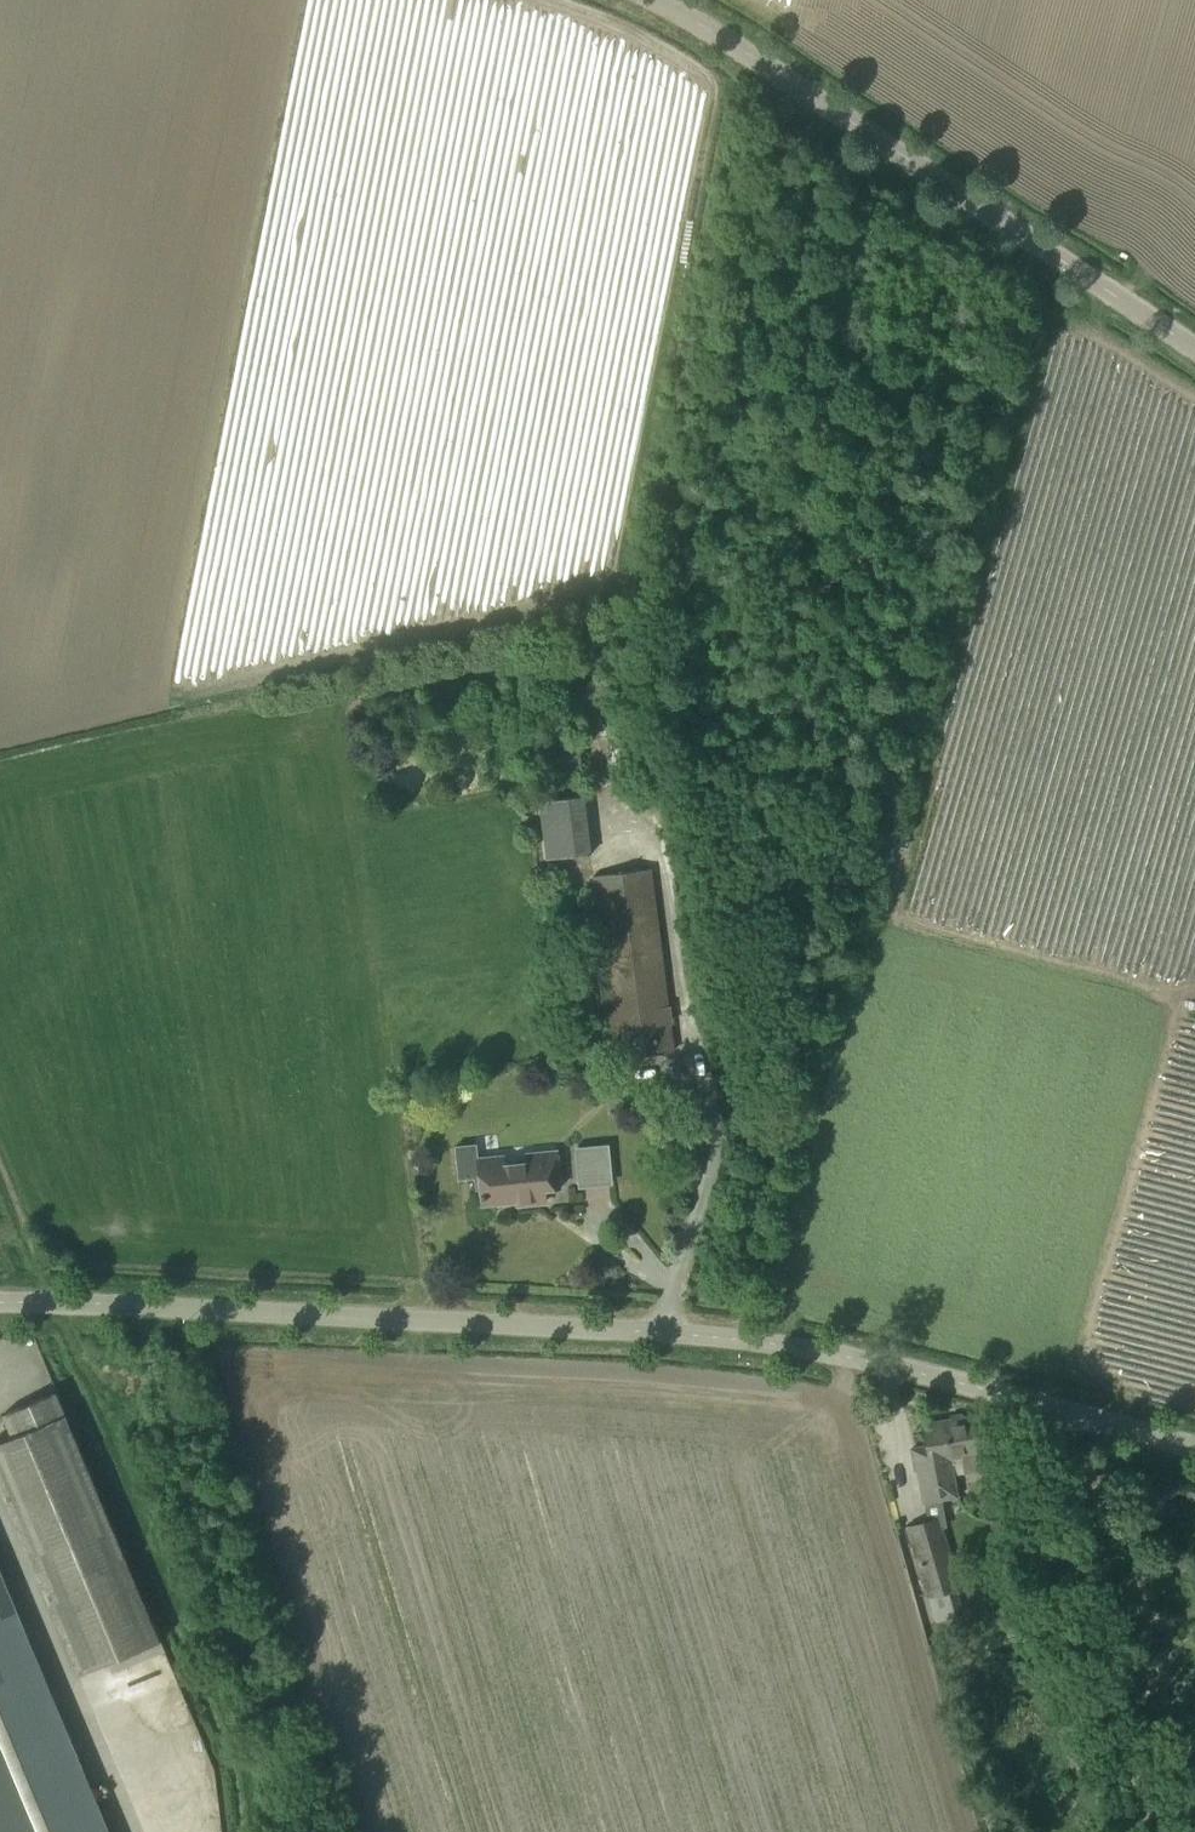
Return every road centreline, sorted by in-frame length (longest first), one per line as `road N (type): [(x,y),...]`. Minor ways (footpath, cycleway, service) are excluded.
road 1 (unclassified): [(0,1302),(715,1334),(991,1387),(1194,1448)]
road 2 (unclassified): [(1194,348),(657,0)]

